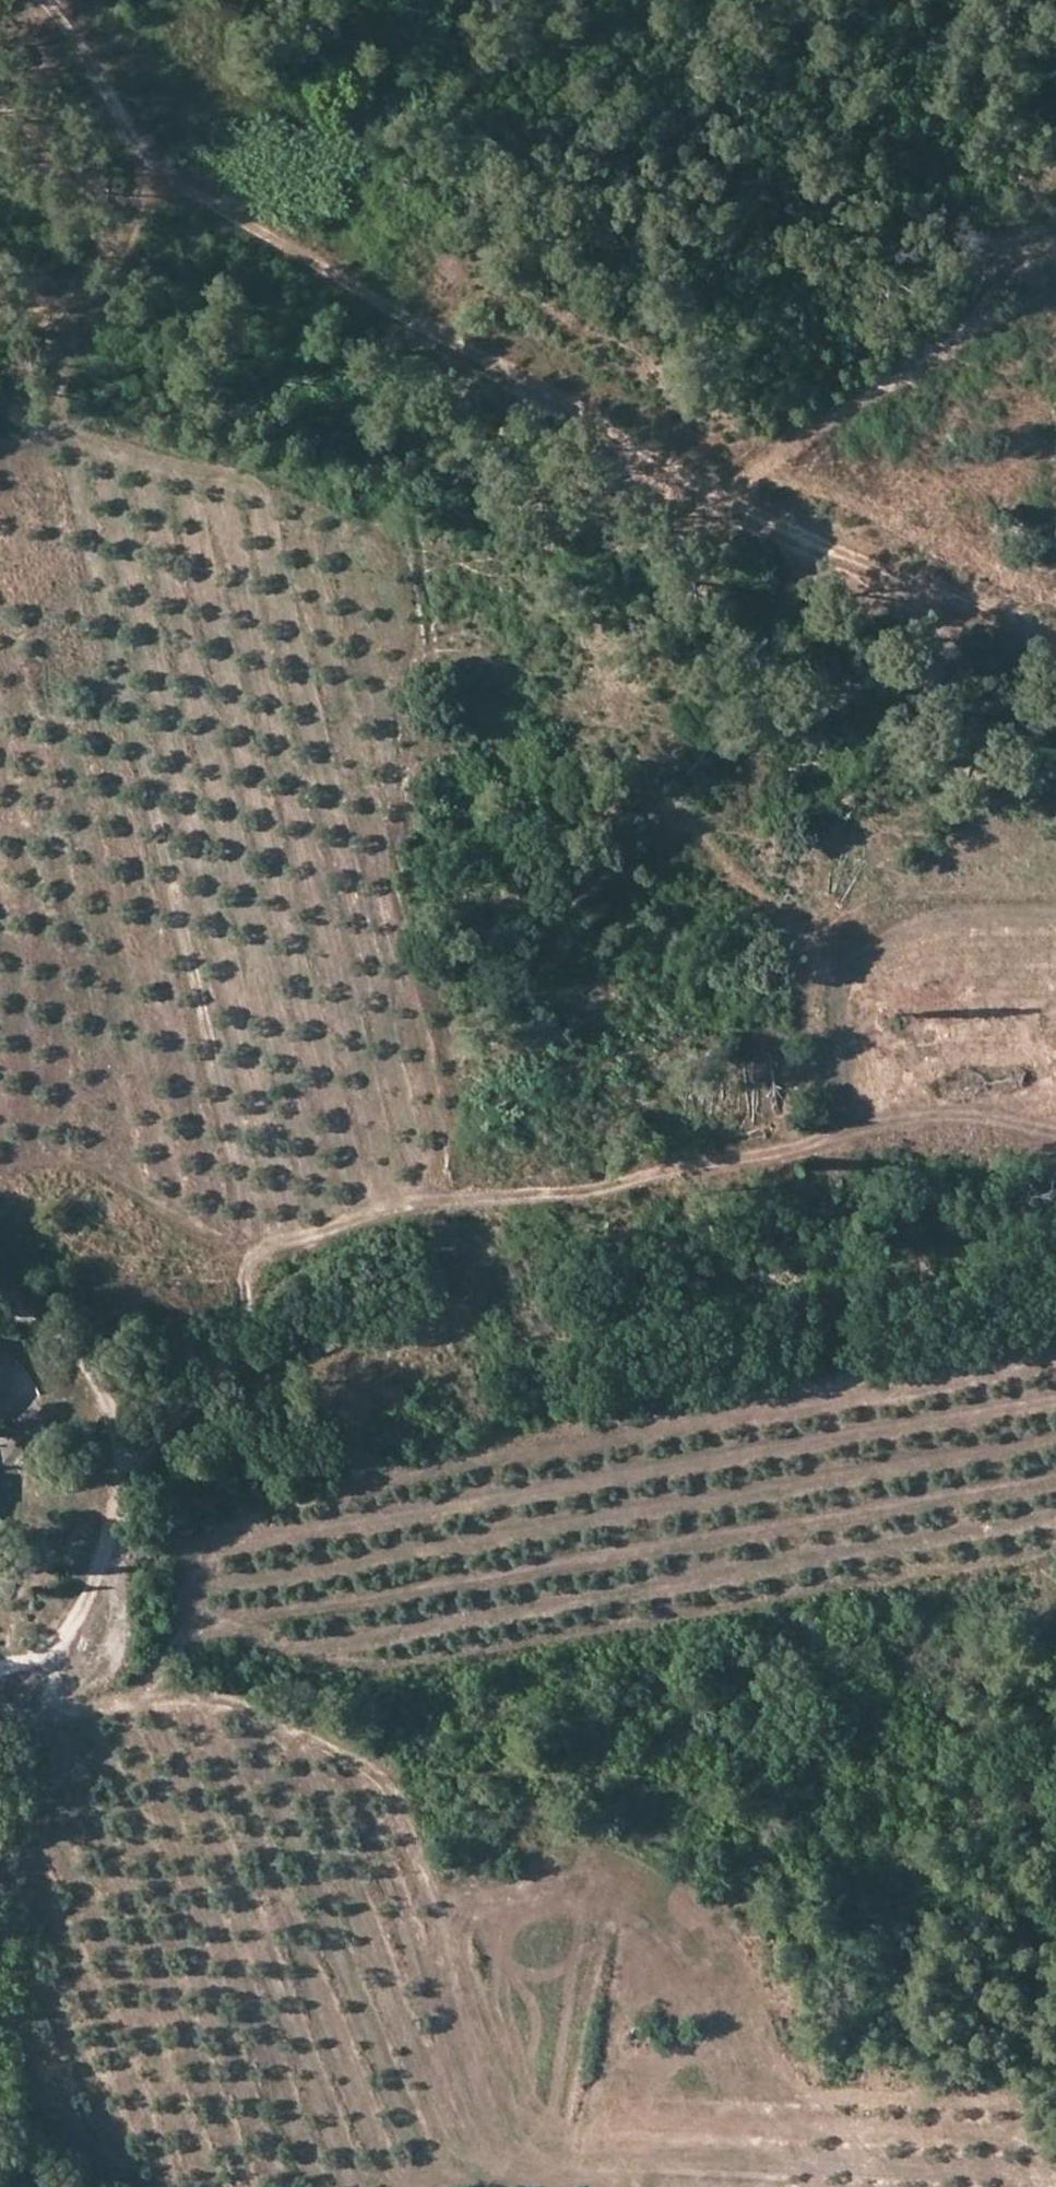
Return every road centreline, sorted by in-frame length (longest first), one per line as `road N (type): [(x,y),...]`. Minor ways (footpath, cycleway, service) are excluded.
road 1 (track): [(0,1314),(91,1374),(112,1453),(86,1607),(0,1669)]

